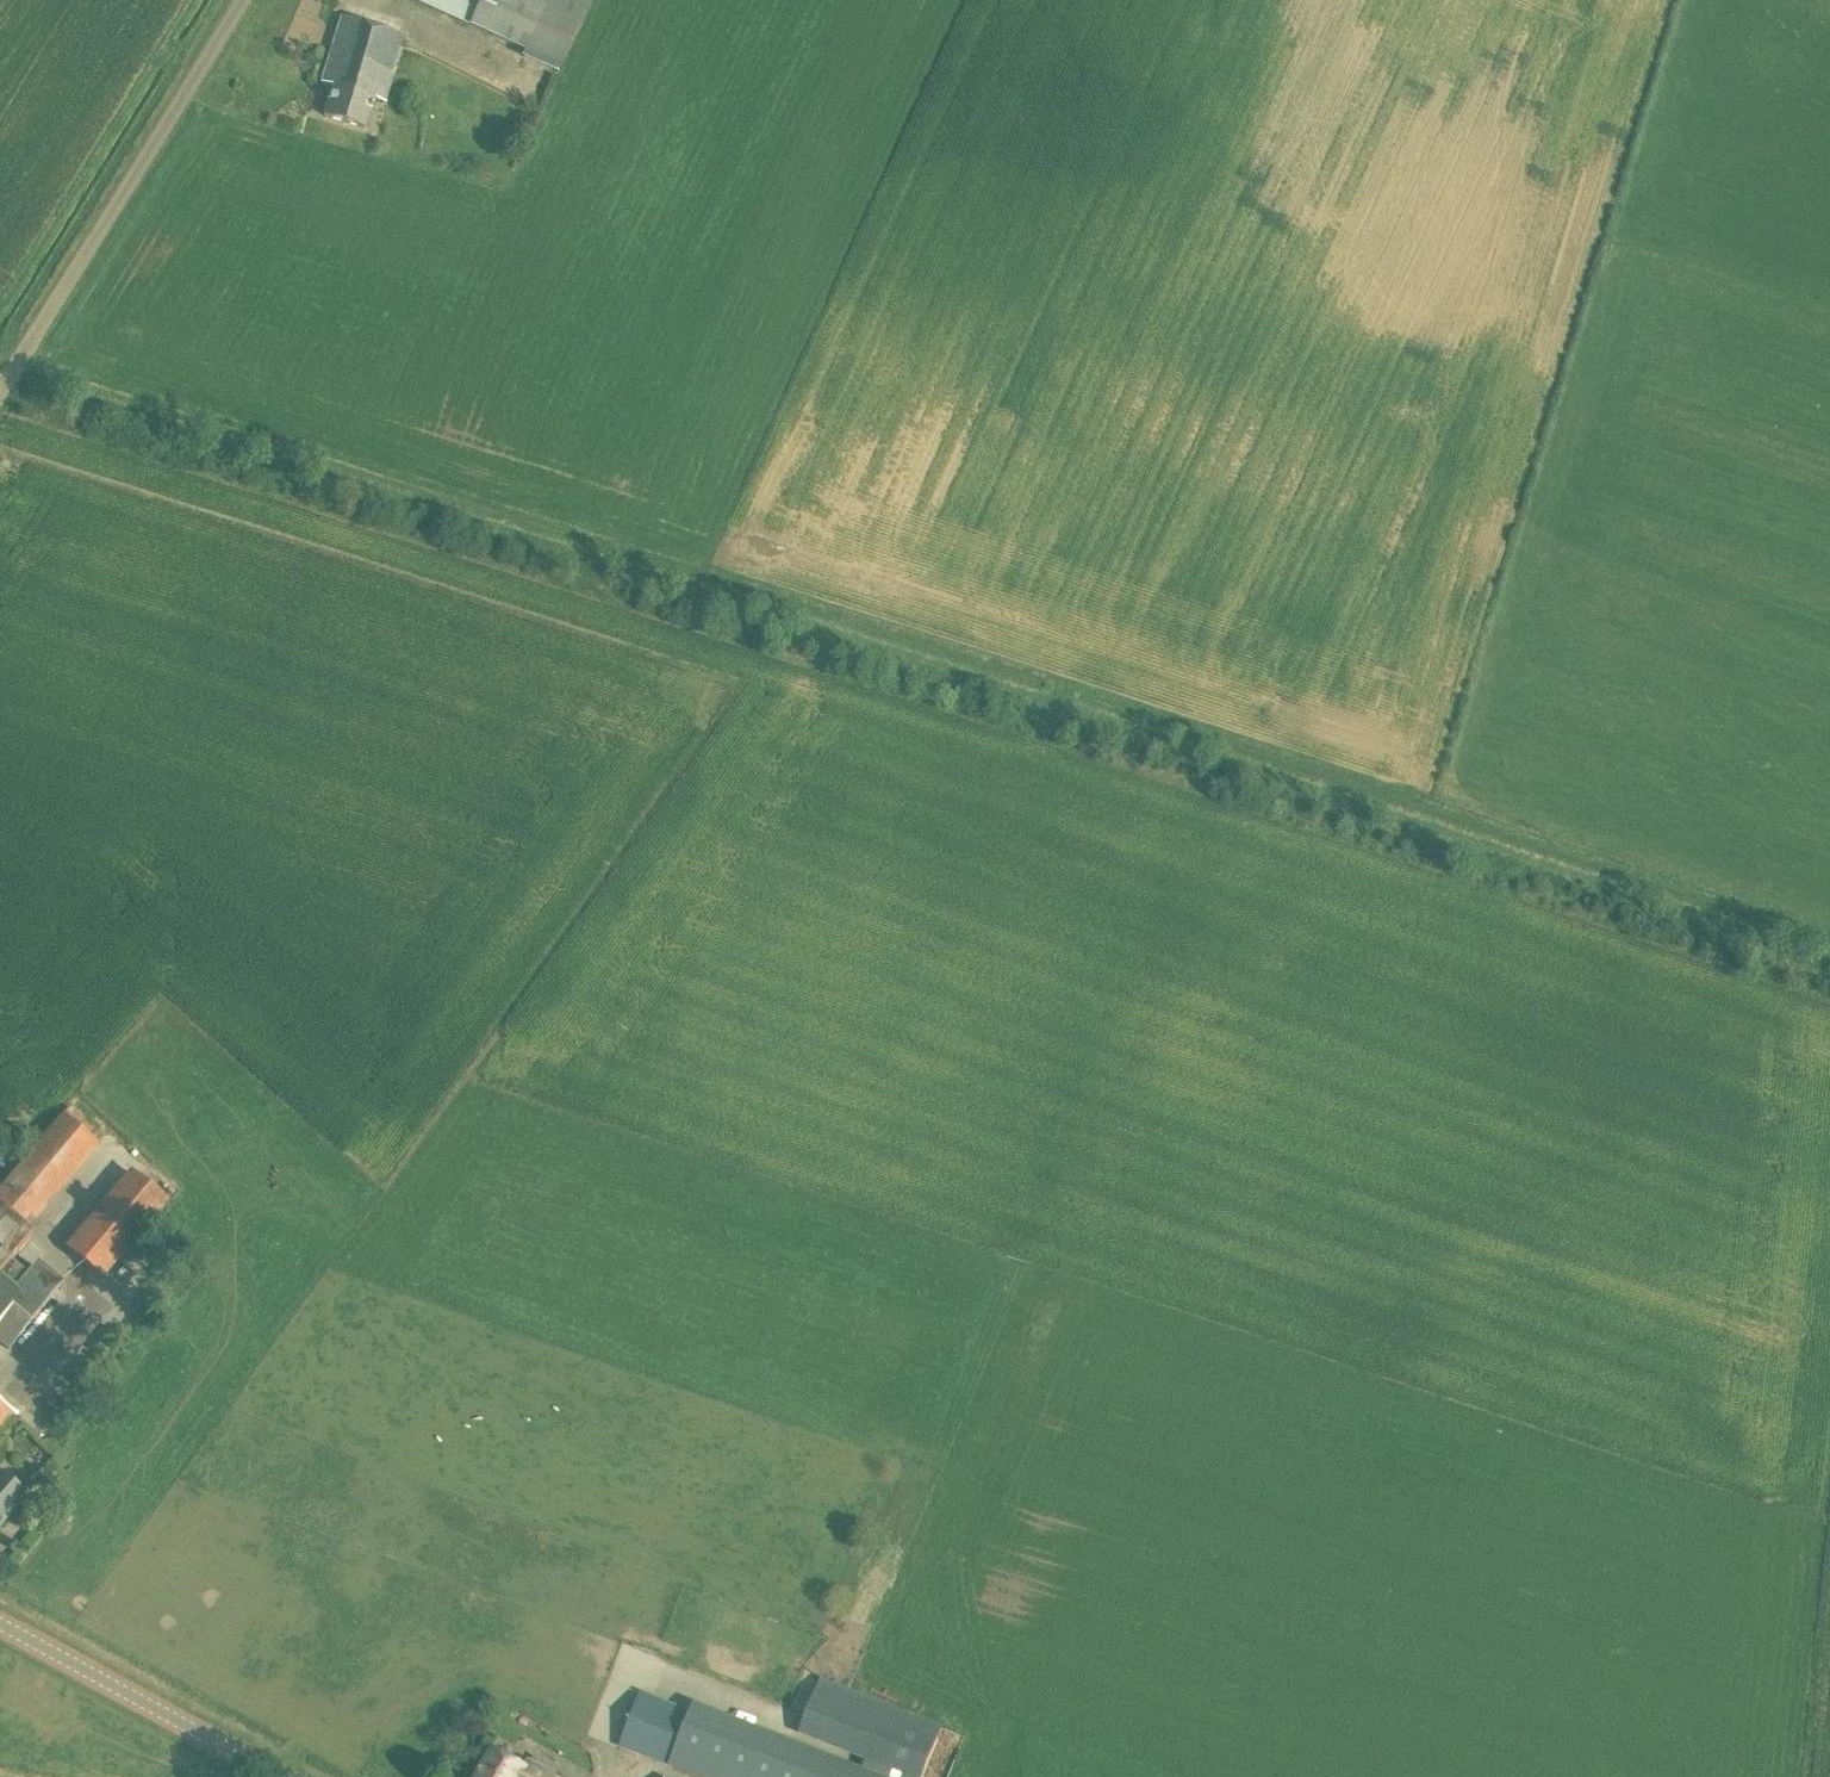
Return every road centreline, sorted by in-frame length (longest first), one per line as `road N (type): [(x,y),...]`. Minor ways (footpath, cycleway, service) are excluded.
road 1 (unclassified): [(0,391),(249,0)]
road 2 (tertiary): [(278,1776),(0,1623)]

